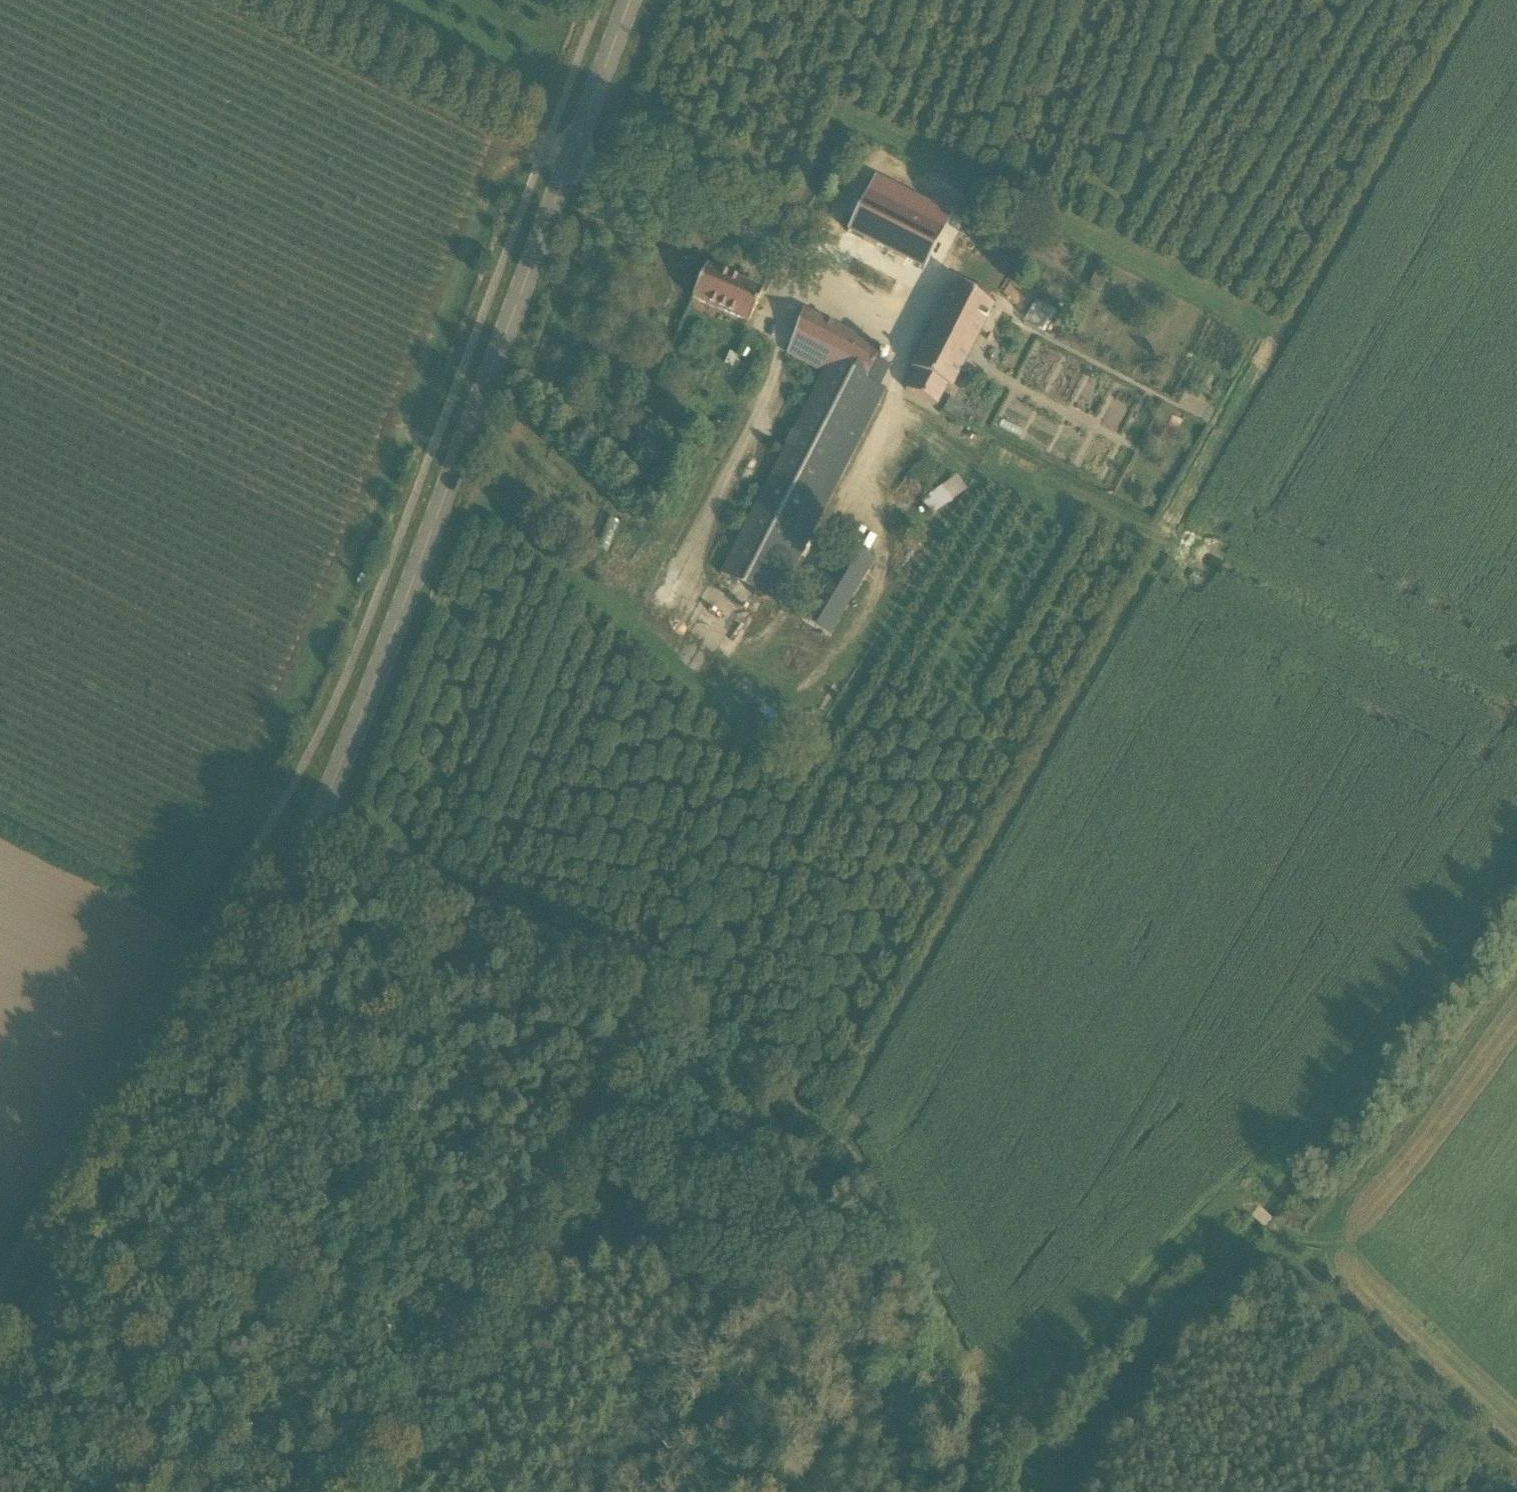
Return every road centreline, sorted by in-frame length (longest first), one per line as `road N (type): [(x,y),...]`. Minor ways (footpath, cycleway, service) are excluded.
road 1 (tertiary): [(0,1395),(136,1187),(274,924),(467,500),(647,0)]
road 2 (track): [(1036,1418),(1001,1415),(956,1360),(875,1203),(796,1123),(581,972),(422,888),(425,860),(402,837),(362,842),(319,825)]
road 3 (track): [(262,0),(549,138)]

